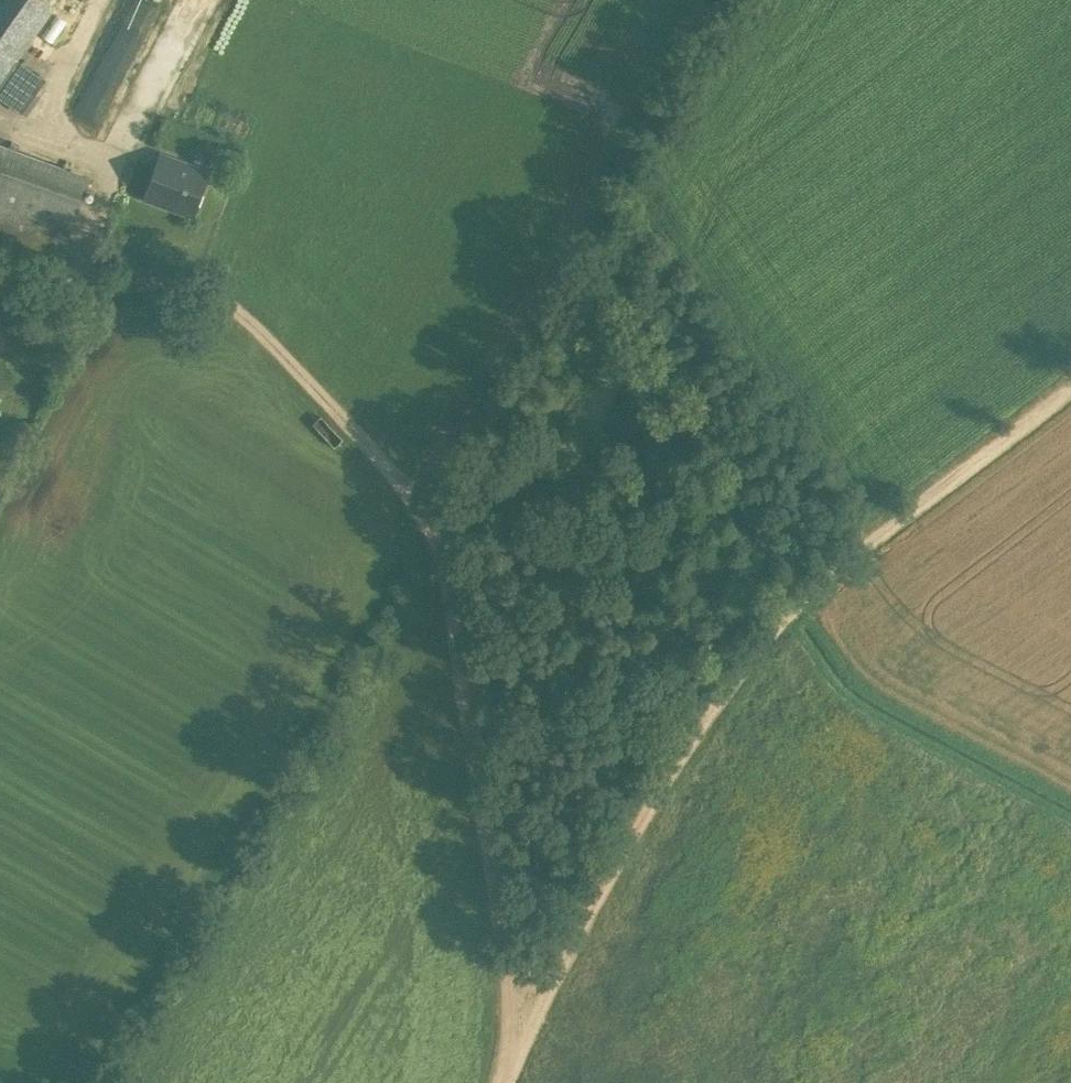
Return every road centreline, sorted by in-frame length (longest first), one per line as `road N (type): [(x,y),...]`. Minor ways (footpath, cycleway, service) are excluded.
road 1 (track): [(517,1048),(444,556),(379,458),(212,292),(101,284)]
road 2 (track): [(1070,389),(817,588),(749,656),(690,741),(503,1082)]

